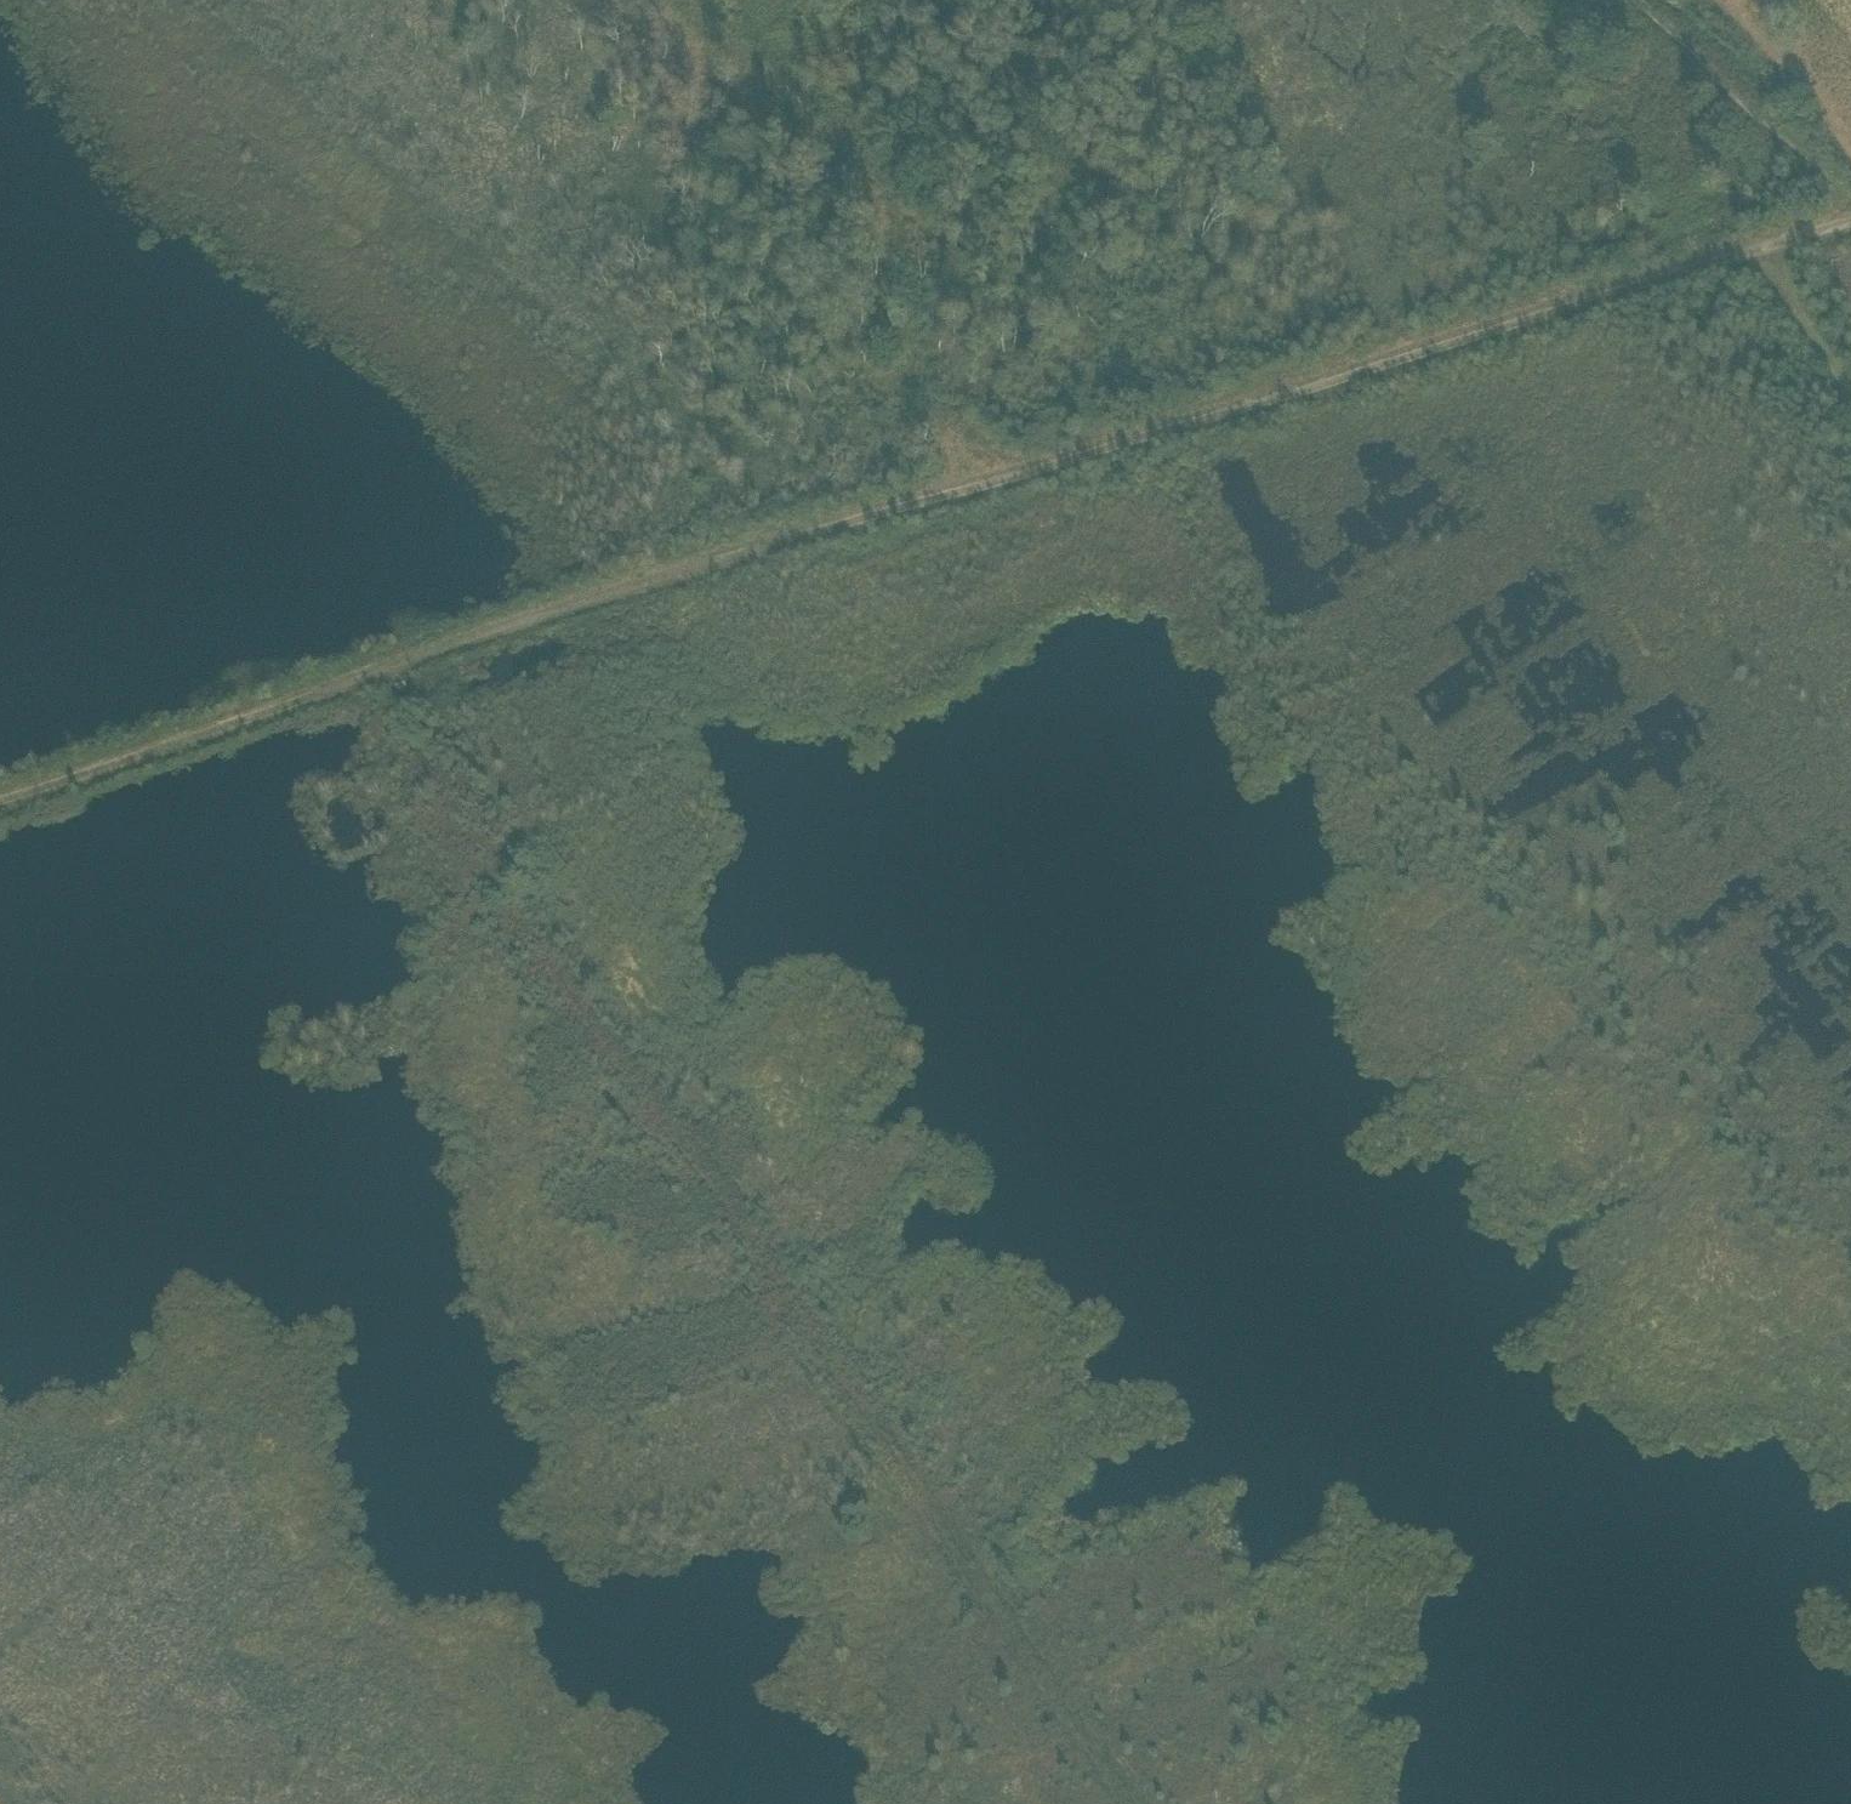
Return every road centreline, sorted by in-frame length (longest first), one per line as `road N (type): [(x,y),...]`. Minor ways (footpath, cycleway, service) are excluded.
road 1 (track): [(0,797),(188,741),(471,637),(1850,222)]
road 2 (track): [(1139,1803),(436,811),(403,701)]
road 3 (track): [(1850,1224),(1257,636)]
road 4 (track): [(1850,381),(1765,247)]

